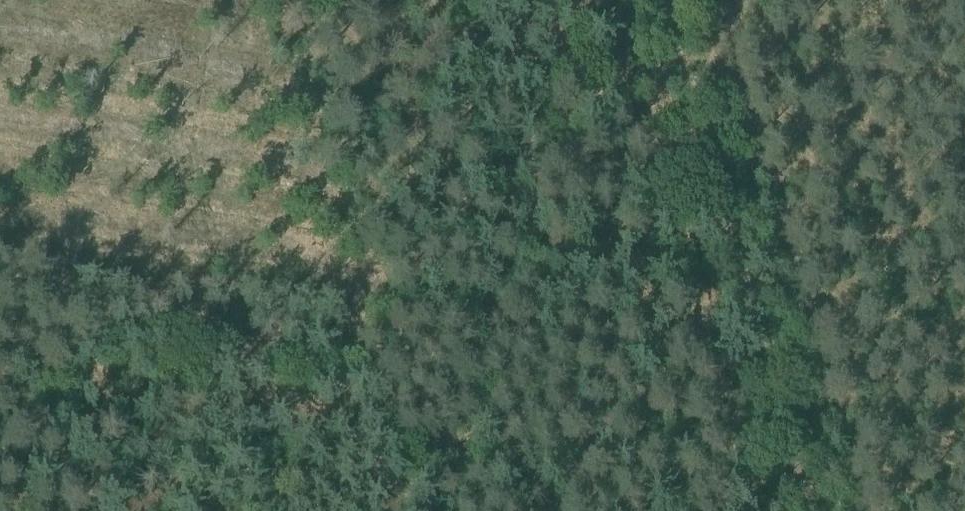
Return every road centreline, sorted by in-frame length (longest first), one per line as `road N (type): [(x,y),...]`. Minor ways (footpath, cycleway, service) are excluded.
road 1 (track): [(848,510),(710,0)]

